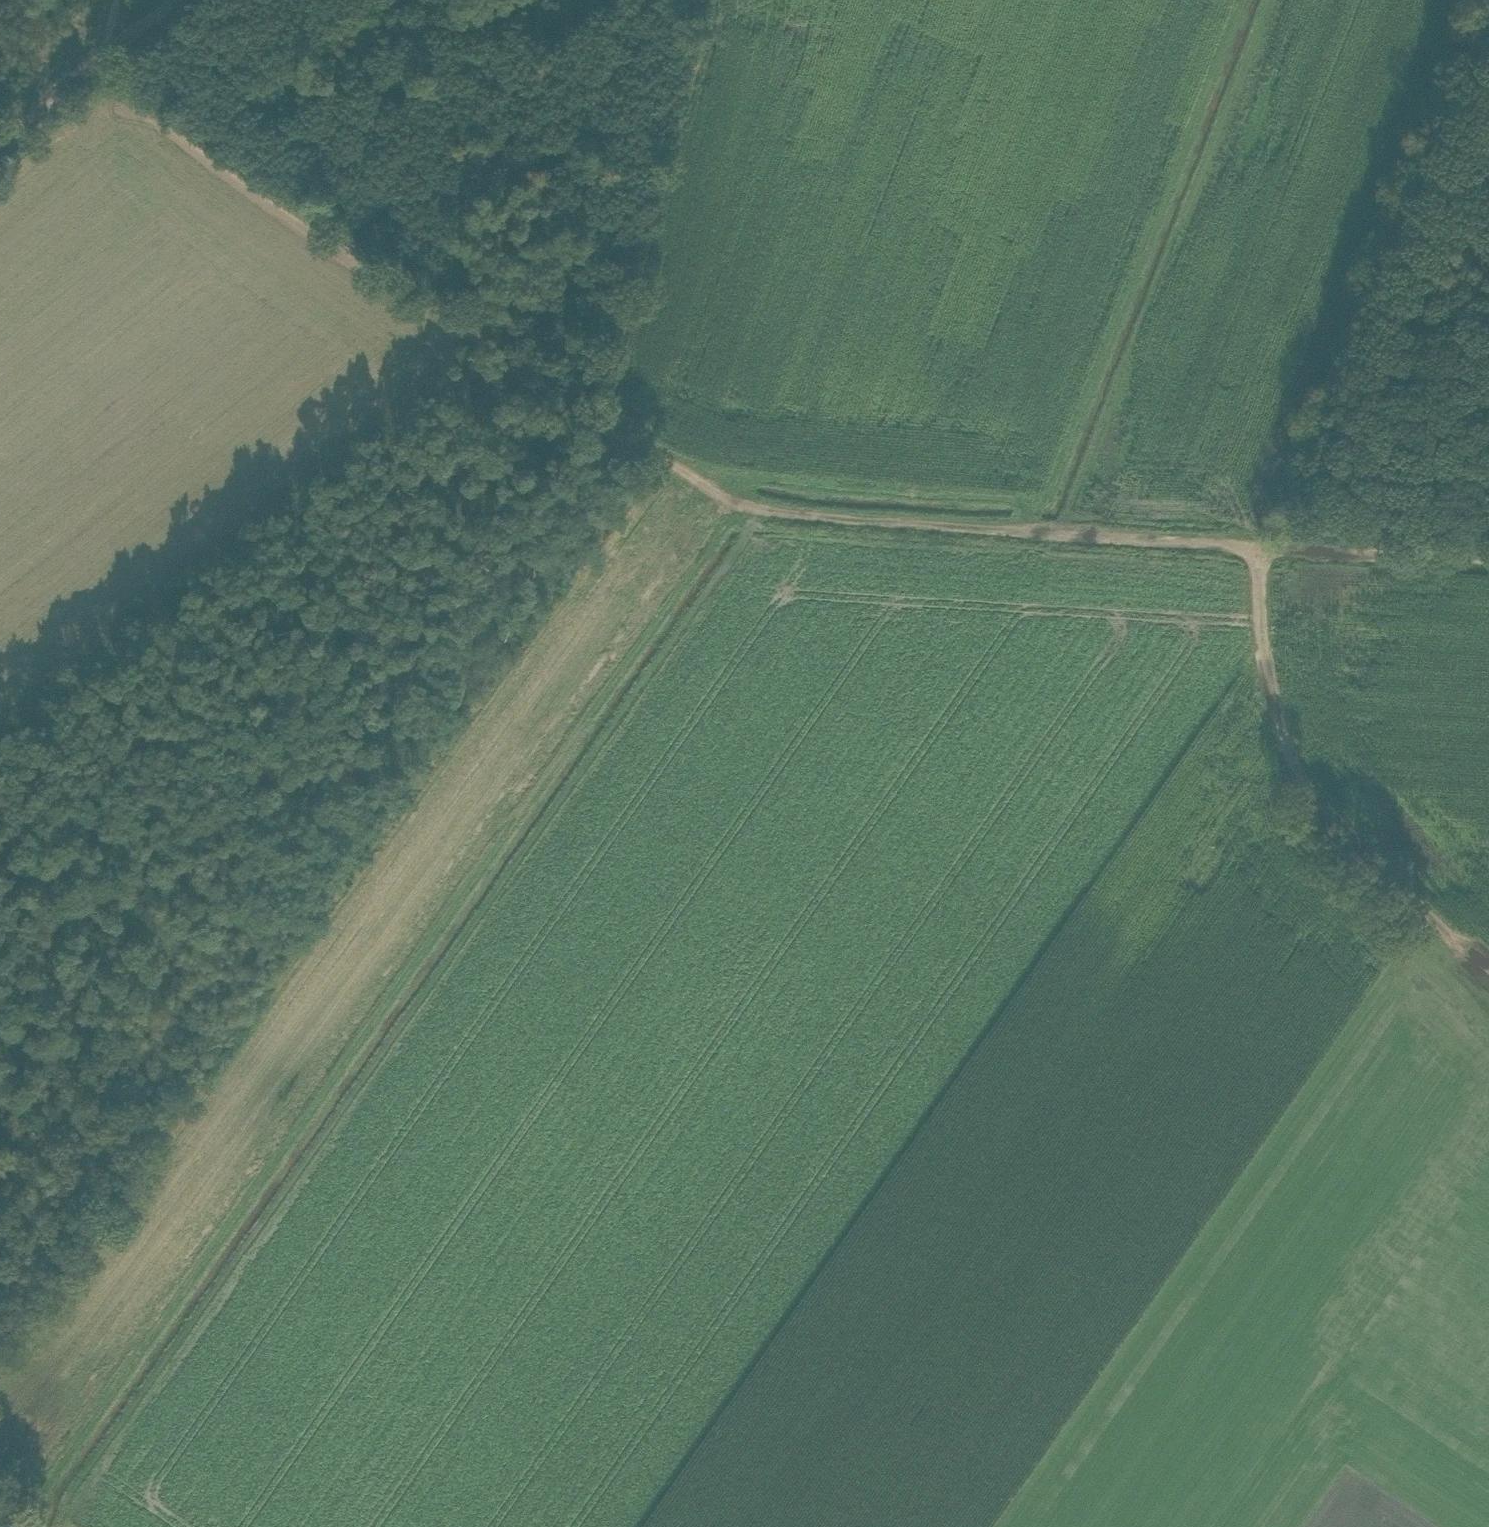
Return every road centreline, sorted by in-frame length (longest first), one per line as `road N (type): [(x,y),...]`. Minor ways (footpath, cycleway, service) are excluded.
road 1 (track): [(105,70),(237,183),(433,318),(491,346),(542,390),(729,499),(775,515),(1252,549)]
road 2 (track): [(1252,549),(1268,687),(1286,760),(1326,823),(1488,996)]
road 3 (track): [(1252,549),(1488,557)]
road 4 (track): [(105,70),(0,155)]

